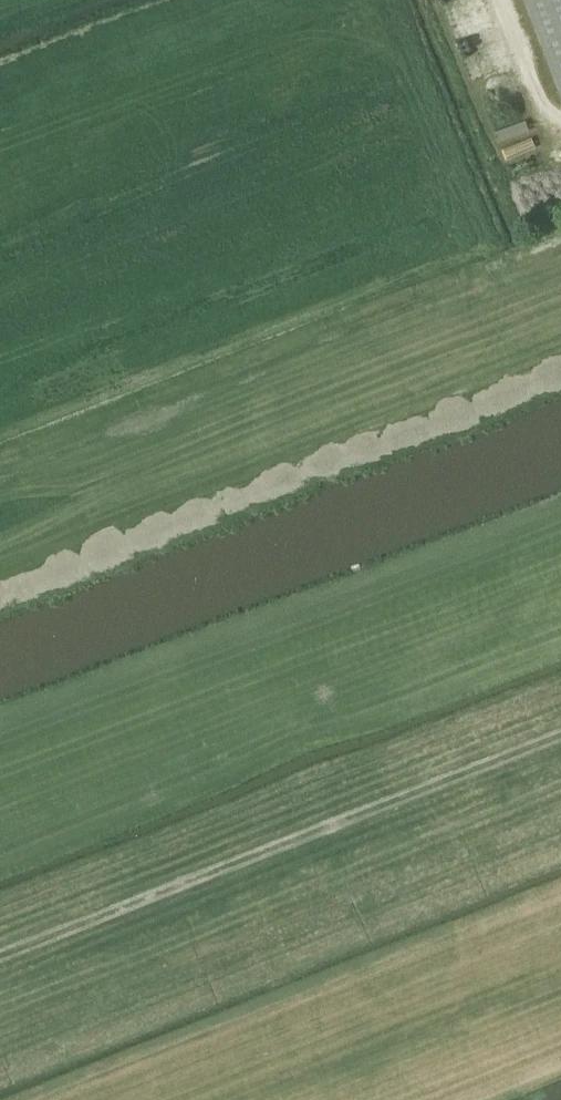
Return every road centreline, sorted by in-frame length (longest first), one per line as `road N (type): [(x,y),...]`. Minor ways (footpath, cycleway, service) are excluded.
road 1 (track): [(0,958),(560,739)]
road 2 (track): [(560,120),(540,103),(506,0)]

